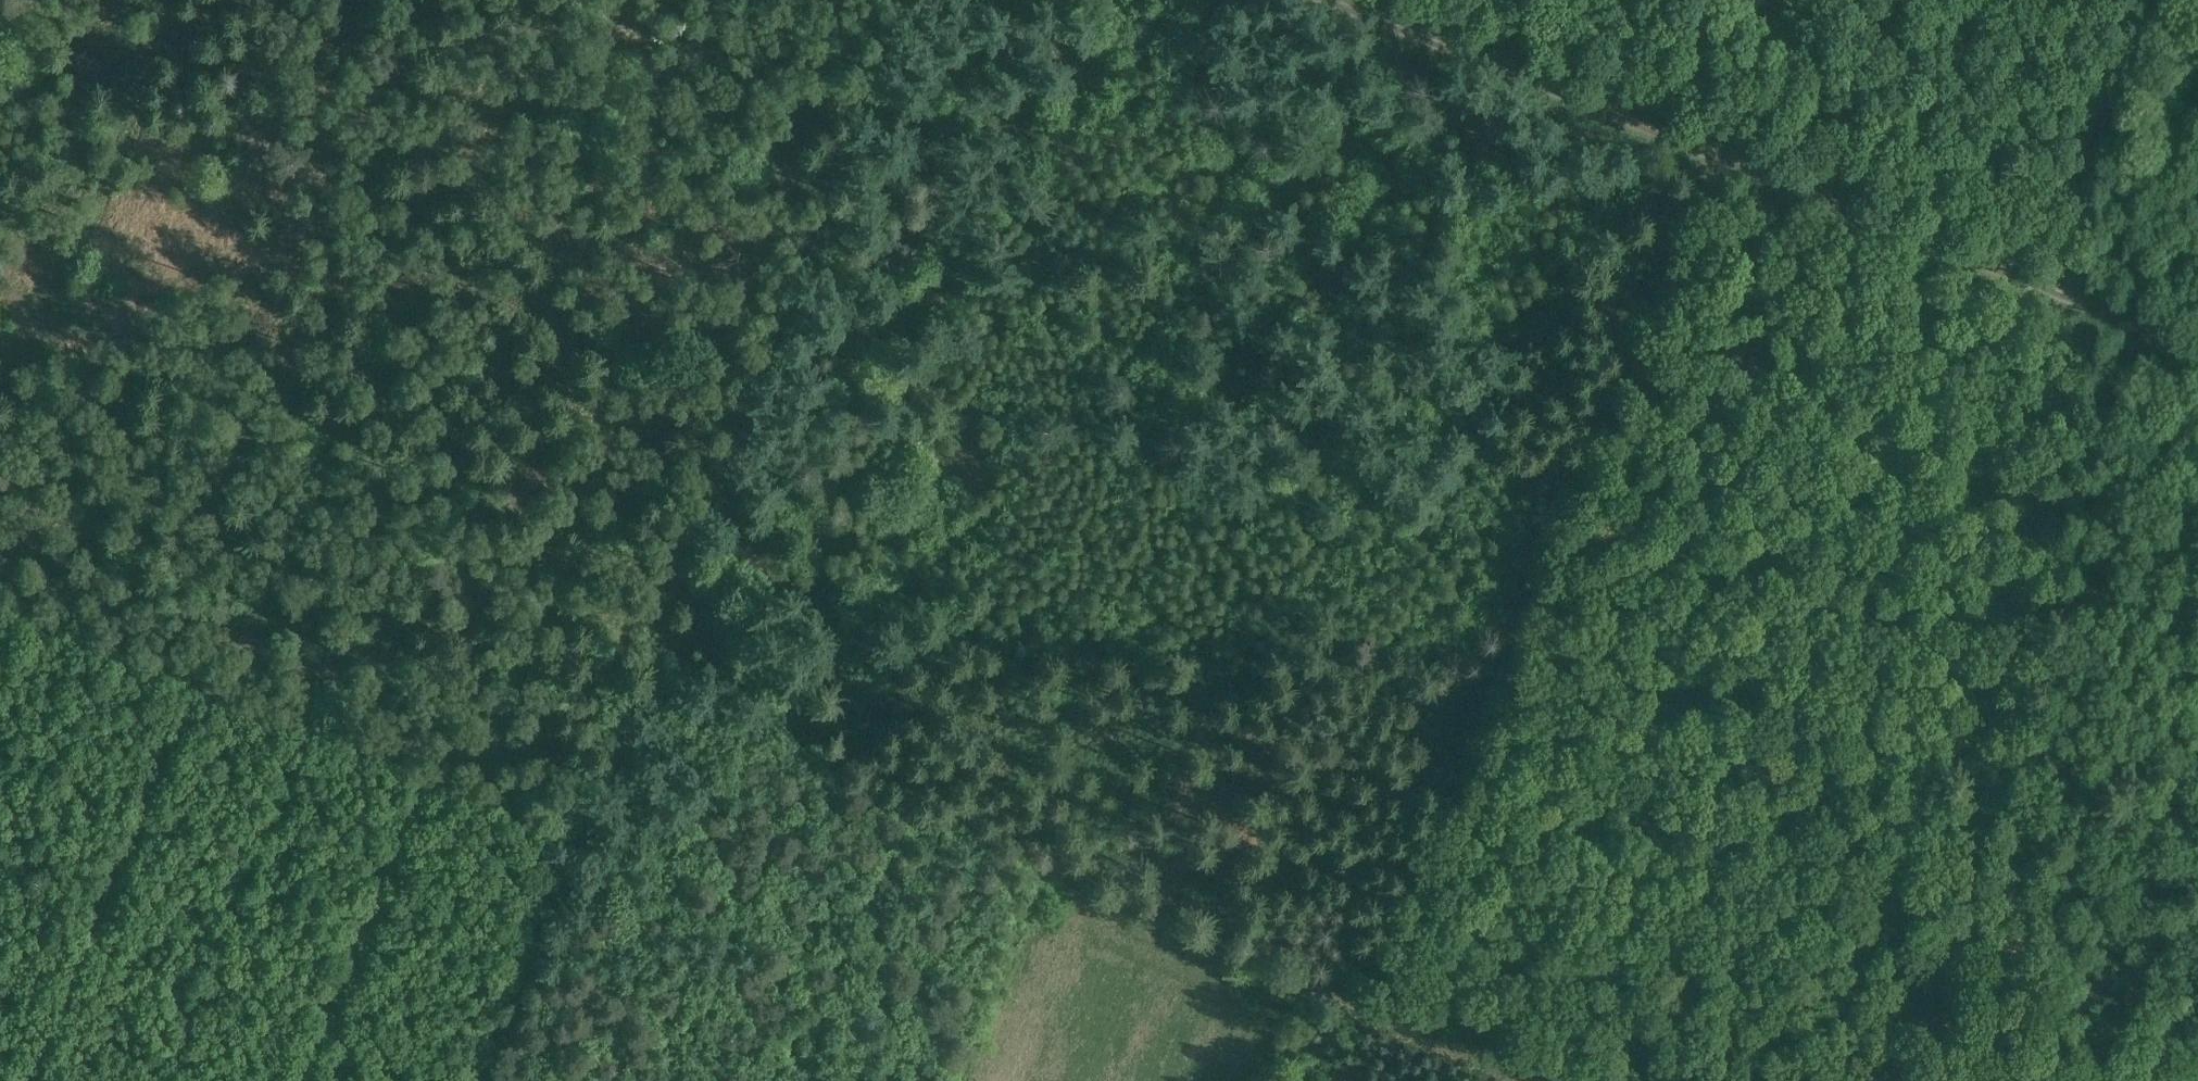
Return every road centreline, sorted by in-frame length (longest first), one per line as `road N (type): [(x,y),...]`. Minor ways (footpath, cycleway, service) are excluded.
road 1 (track): [(469,1080),(909,0)]
road 2 (track): [(1291,0),(2197,359)]

